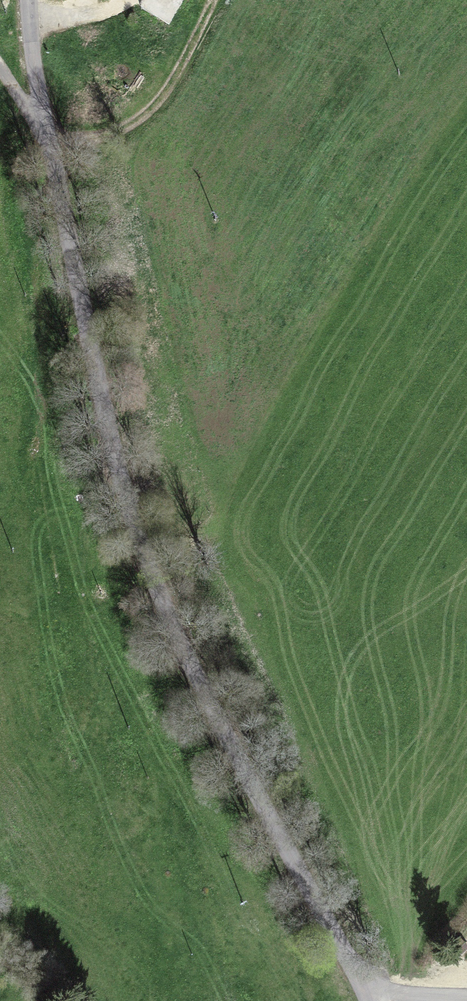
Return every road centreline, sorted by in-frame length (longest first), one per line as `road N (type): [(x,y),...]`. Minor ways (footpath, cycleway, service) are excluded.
road 1 (residential): [(365,991),(169,624),(116,464),(52,157)]
road 2 (residential): [(28,0),(48,137)]

